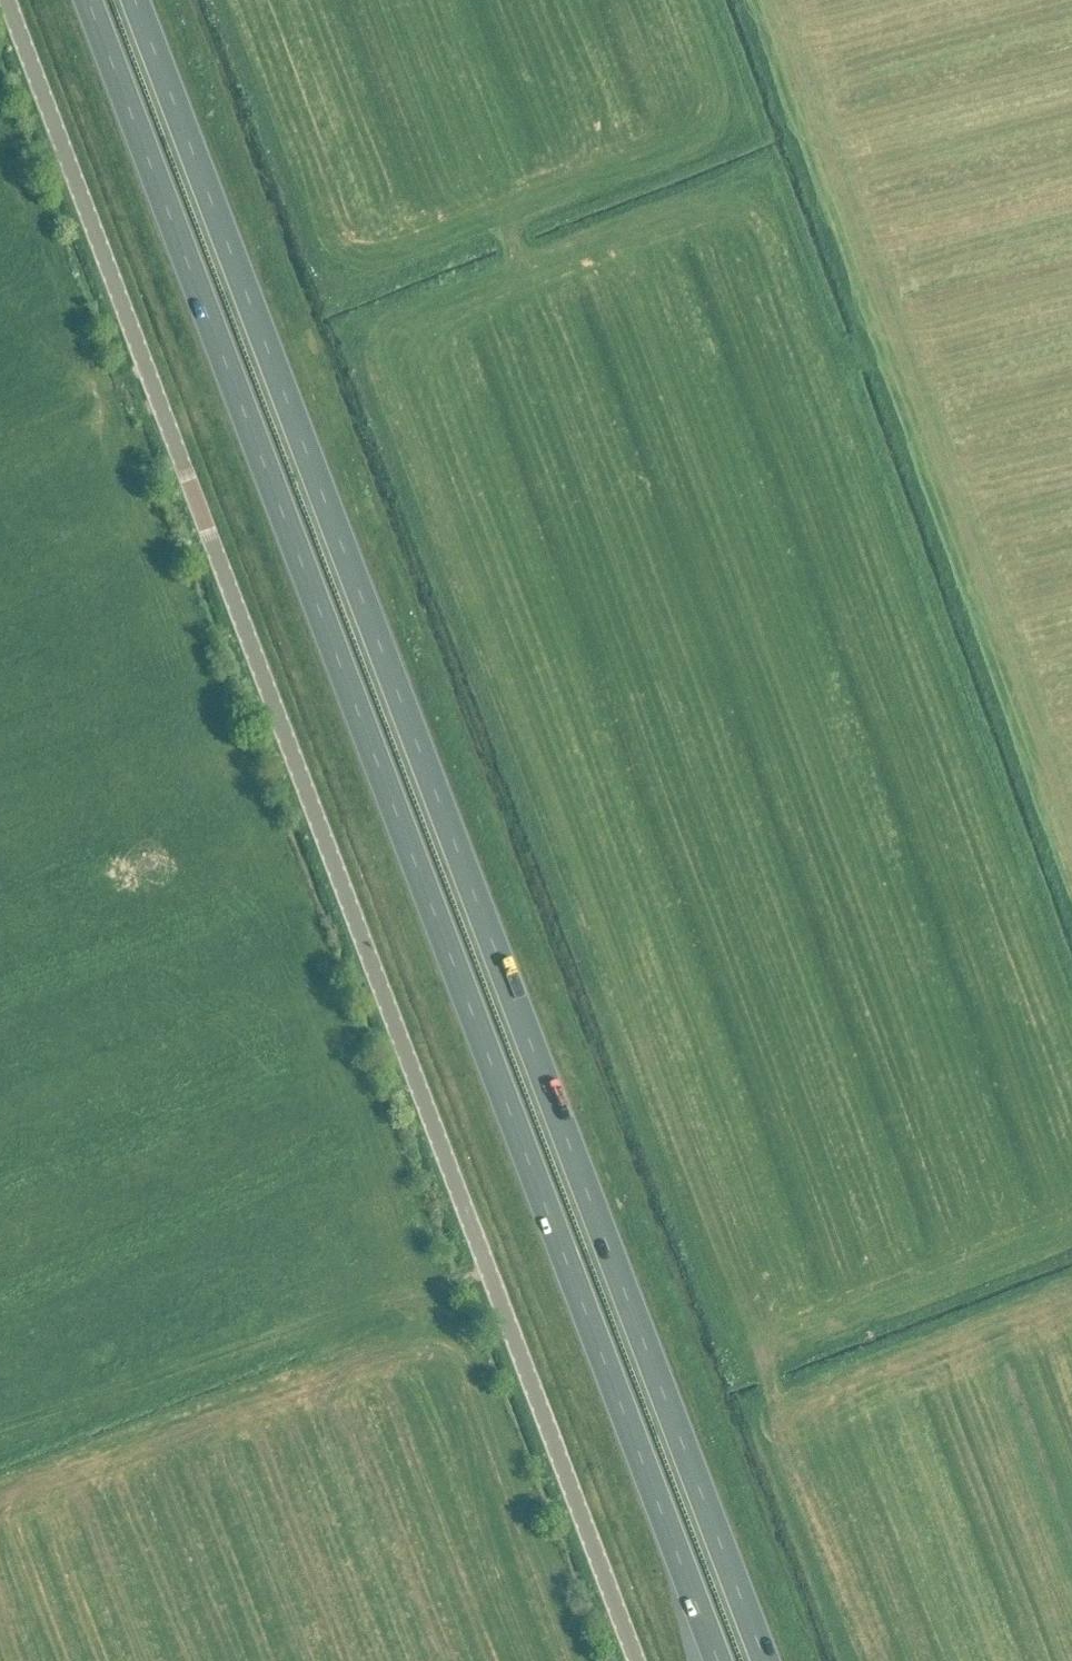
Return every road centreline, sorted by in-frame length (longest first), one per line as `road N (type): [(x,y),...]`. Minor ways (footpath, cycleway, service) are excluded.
road 1 (unclassified): [(637,1660),(7,0)]
road 2 (trunk): [(764,1660),(134,0)]
road 3 (trunk): [(89,0),(719,1660)]

